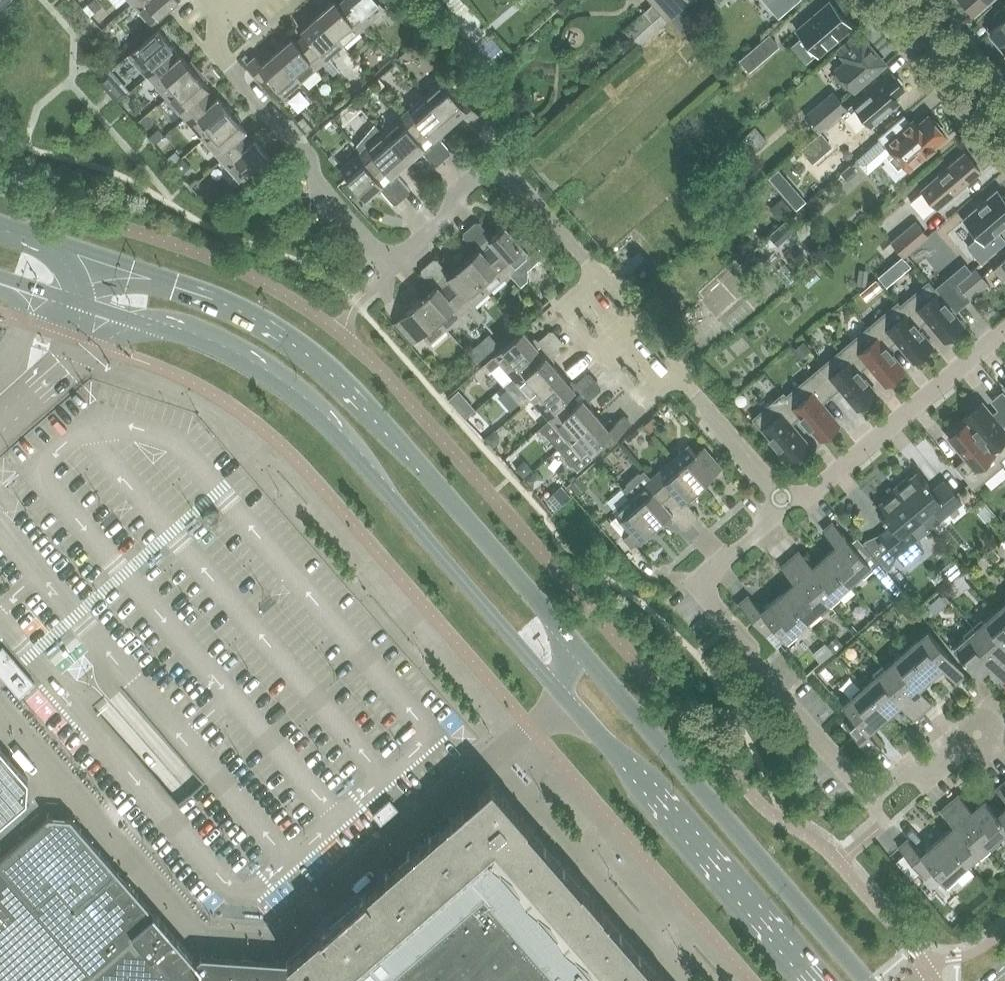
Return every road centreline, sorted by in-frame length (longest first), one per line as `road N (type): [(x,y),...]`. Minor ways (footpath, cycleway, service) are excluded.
road 1 (secondary): [(868,980),(370,405),(315,353),(230,301),(0,224)]
road 2 (secondary): [(0,282),(173,334),(260,375),(328,427),(814,980)]
road 3 (residential): [(896,778),(866,778),(713,603),(708,581),(797,503)]
road 4 (residential): [(393,265),(206,48),(230,28)]
road 5 (residential): [(600,276),(508,169),(393,265)]
road 6 (residential): [(797,503),(1004,344)]
road 7 (residential): [(1004,138),(888,0)]
road 8 (residential): [(797,503),(680,368)]
road 9 (residential): [(896,778),(934,774),(1004,711)]

